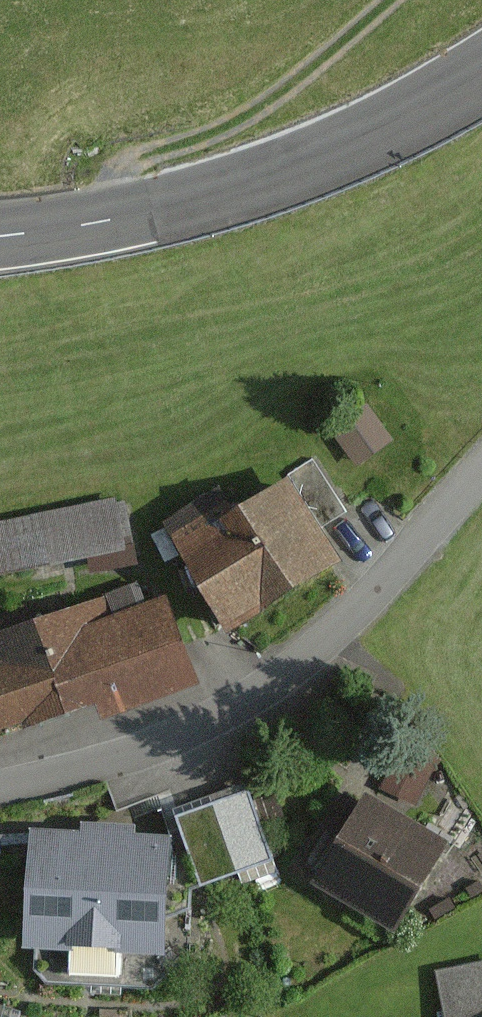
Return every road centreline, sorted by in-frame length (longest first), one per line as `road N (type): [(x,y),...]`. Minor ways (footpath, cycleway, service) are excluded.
road 1 (residential): [(481,473),(348,617),(293,662),(174,728),(0,781)]
road 2 (primary): [(481,75),(435,105),(281,171),(168,208),(0,237)]
road 3 (track): [(136,215),(132,164),(257,111),(389,0)]

